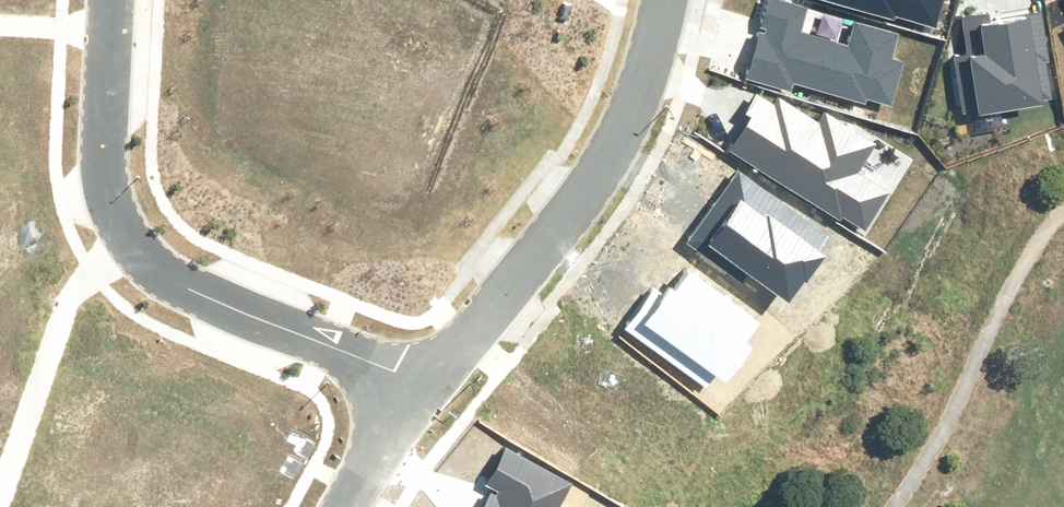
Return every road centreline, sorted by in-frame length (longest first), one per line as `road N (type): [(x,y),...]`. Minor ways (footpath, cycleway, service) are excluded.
road 1 (residential): [(111,0),(105,176),(130,248),(190,295),(427,384)]
road 2 (residential): [(675,0),(652,78),(613,158),(427,384)]
road 3 (residential): [(427,384),(331,506)]

